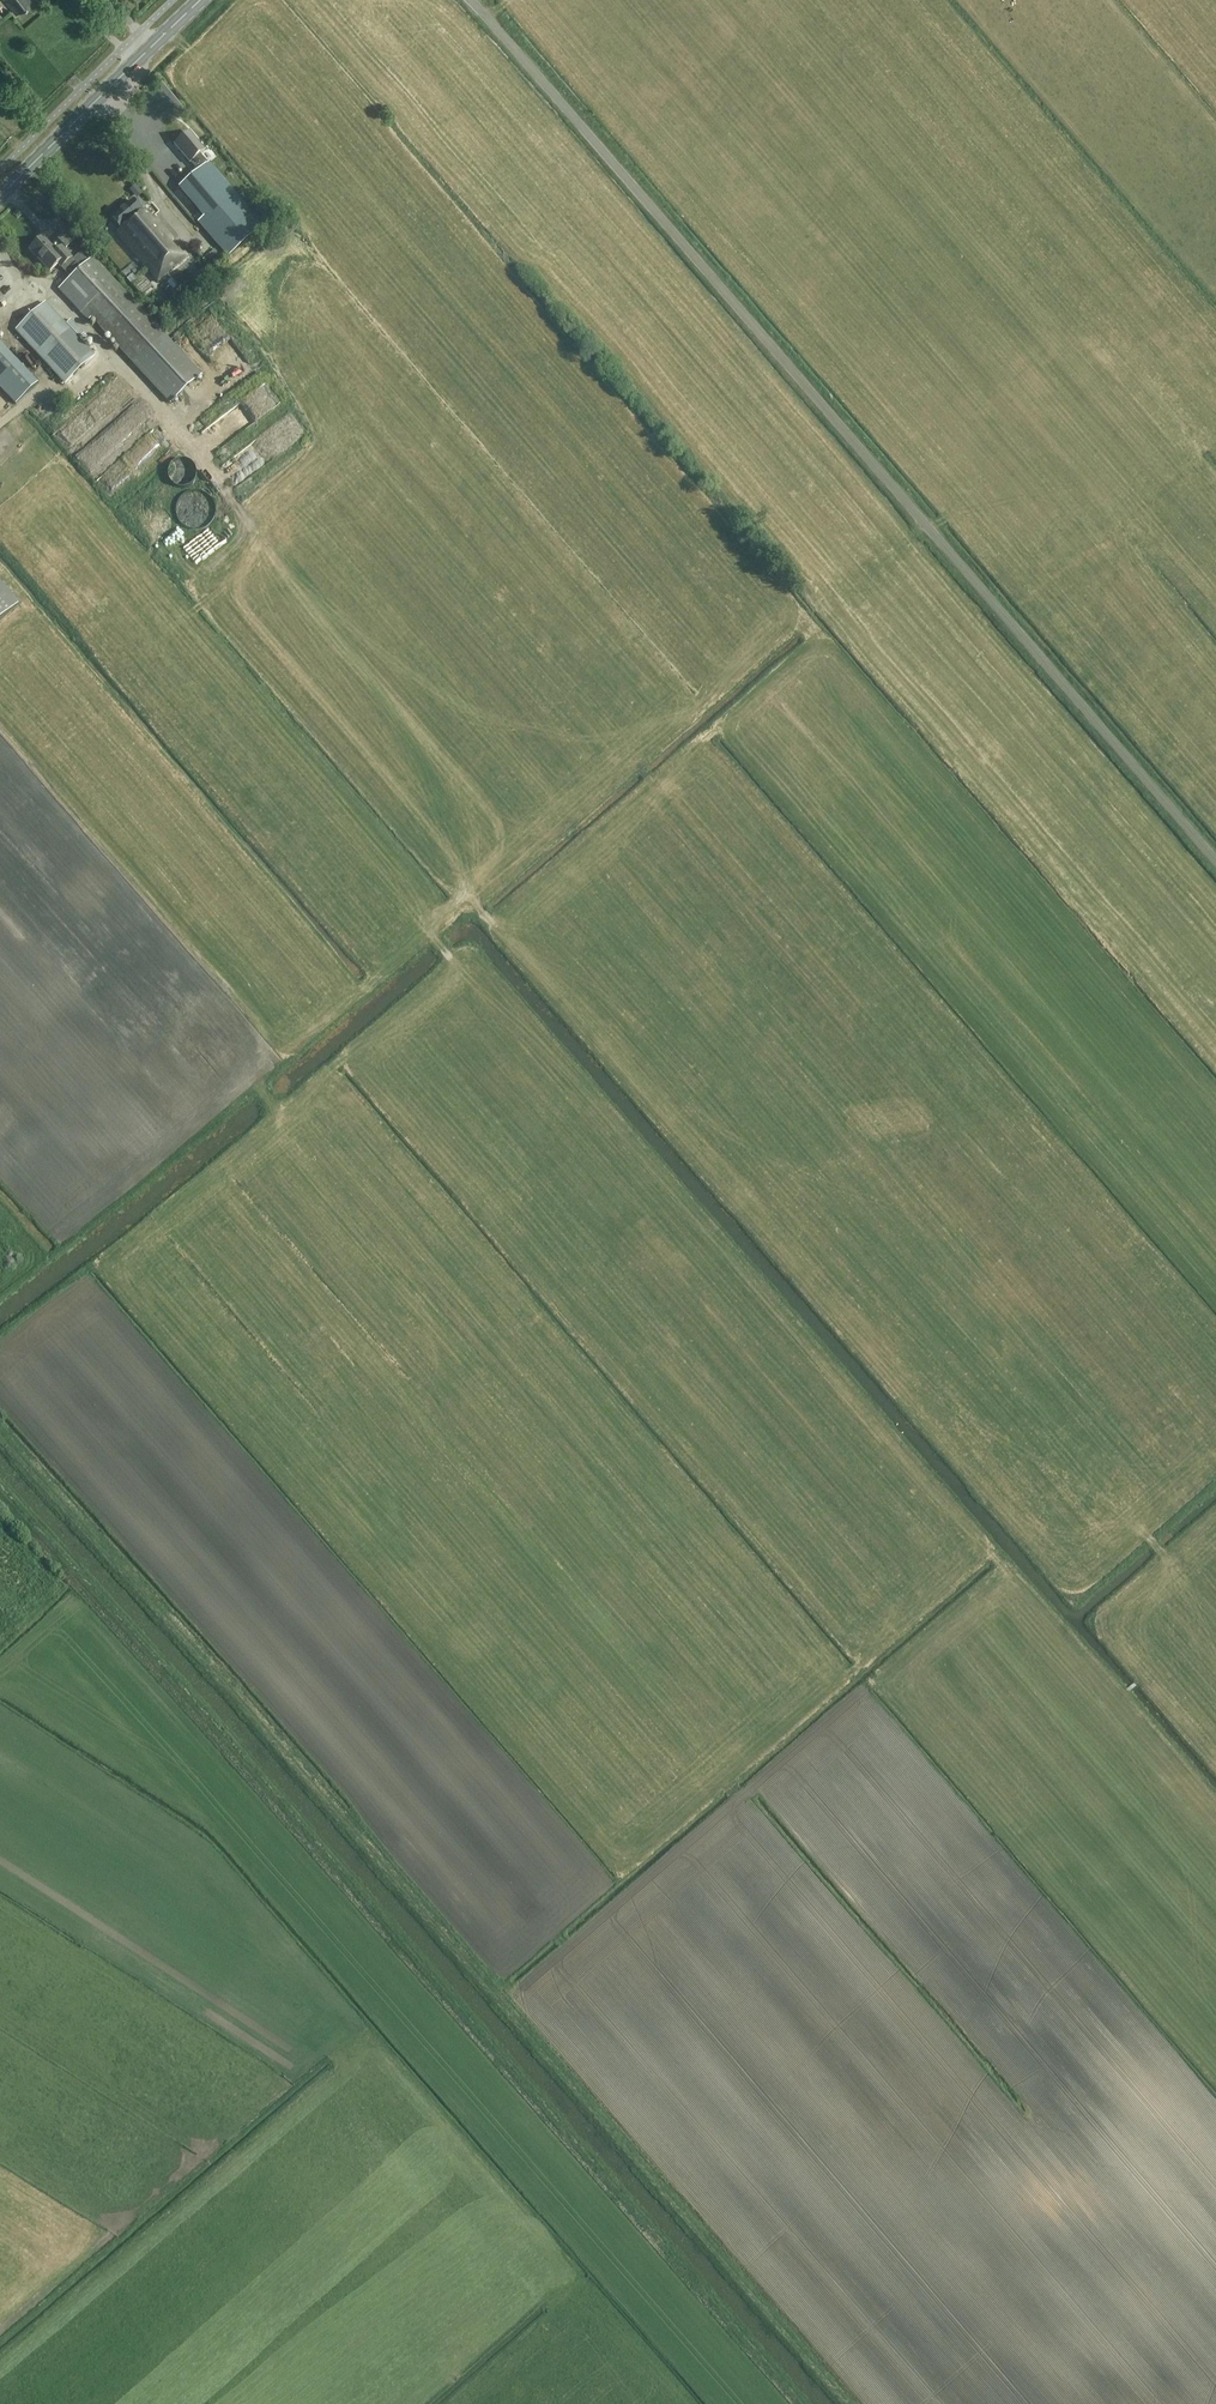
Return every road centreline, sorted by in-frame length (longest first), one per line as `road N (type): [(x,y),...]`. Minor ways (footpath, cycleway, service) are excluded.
road 1 (unclassified): [(1215,861),(470,0)]
road 2 (primary): [(0,196),(201,0)]

